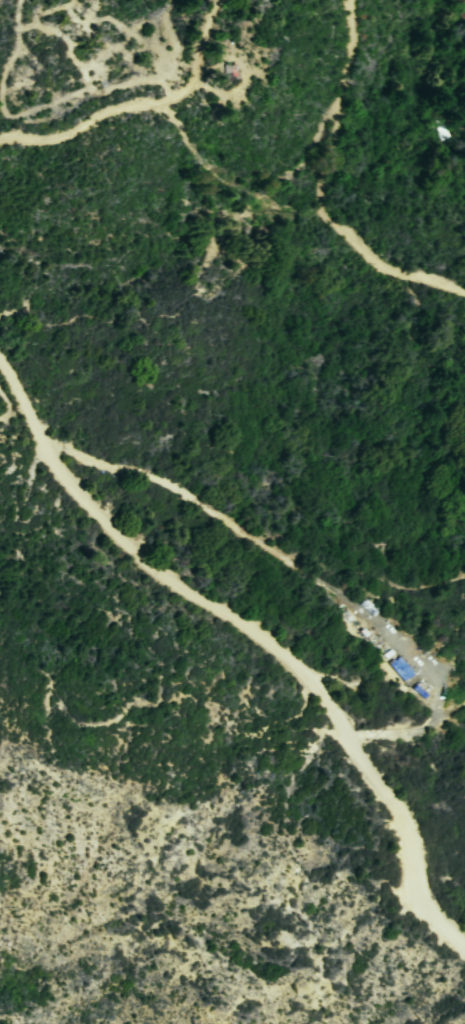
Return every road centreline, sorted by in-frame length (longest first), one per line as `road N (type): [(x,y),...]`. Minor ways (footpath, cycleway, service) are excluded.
road 1 (residential): [(464,953),(420,894),(406,815),(375,781),(322,692),(228,613),(132,554),(77,497),(0,374)]
road 2 (track): [(340,0),(345,36),(310,205),(378,270),(464,294)]
road 3 (track): [(0,139),(70,138),(108,112),(170,104),(197,84),(200,44),(218,0)]
road 4 (track): [(352,741),(424,728),(464,698)]

